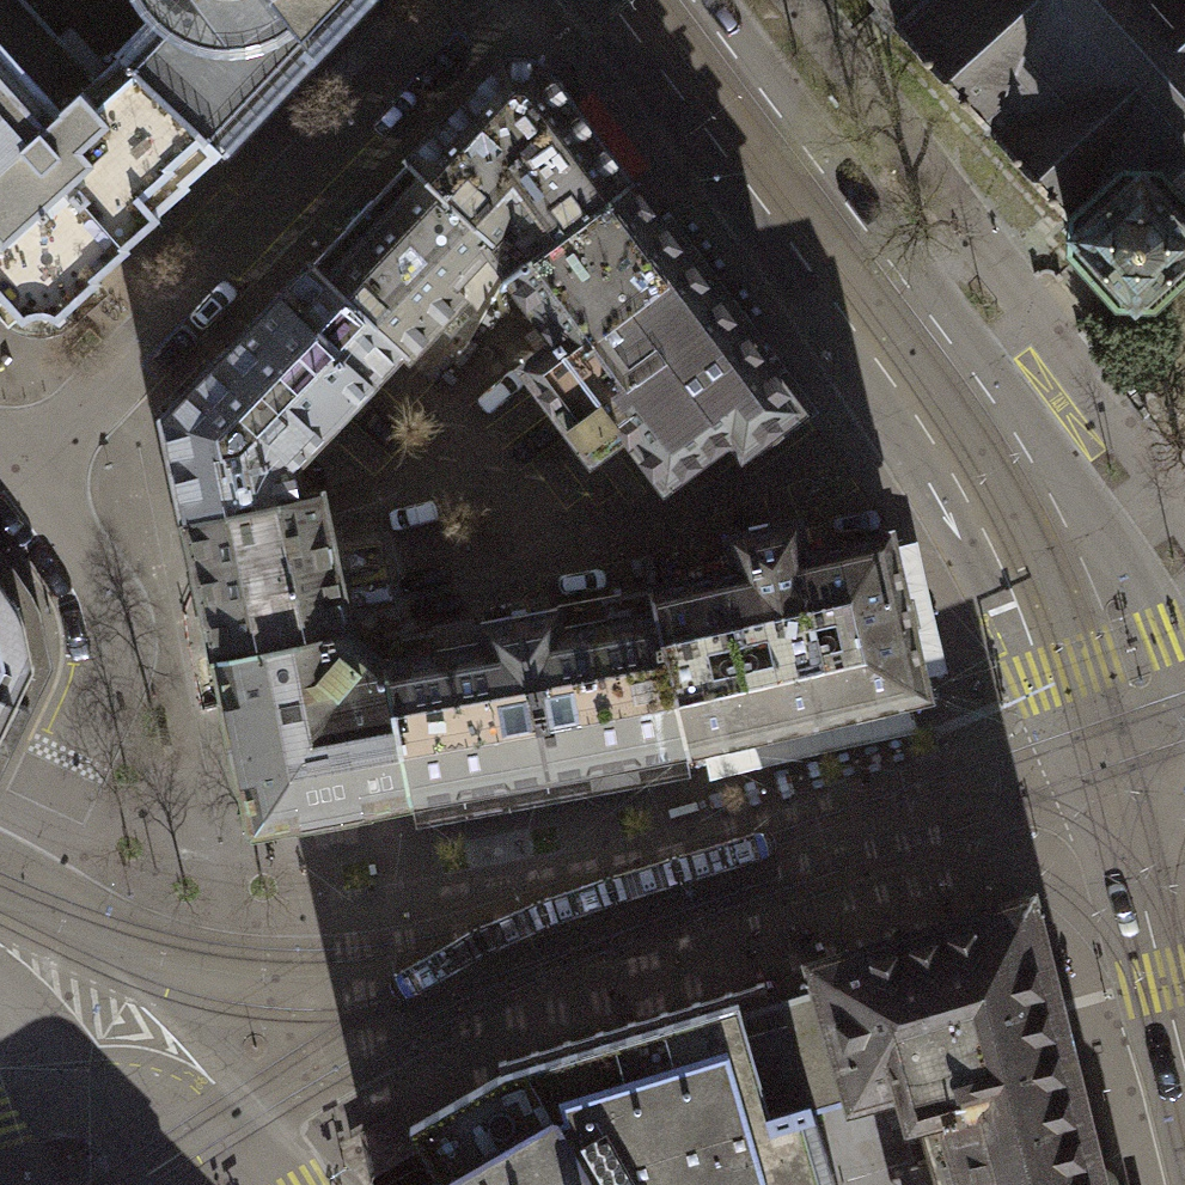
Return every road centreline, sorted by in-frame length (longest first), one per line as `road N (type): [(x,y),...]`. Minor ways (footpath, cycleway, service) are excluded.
road 1 (residential): [(9,487),(463,0)]
road 2 (tertiary): [(854,268),(988,461),(1033,546),(1107,751)]
road 3 (residential): [(9,487),(90,600),(105,643),(102,686),(0,884)]
road 4 (tertiary): [(854,268),(651,0)]
road 5 (tertiary): [(1107,751),(1184,1066)]
road 6 (tertiary): [(149,1063),(94,987),(0,903)]
road 7 (tertiary): [(149,1063),(0,1101)]
road 8 (tertiary): [(149,1063),(221,1184)]
road 9 (tertiary): [(1184,847),(1107,751)]

